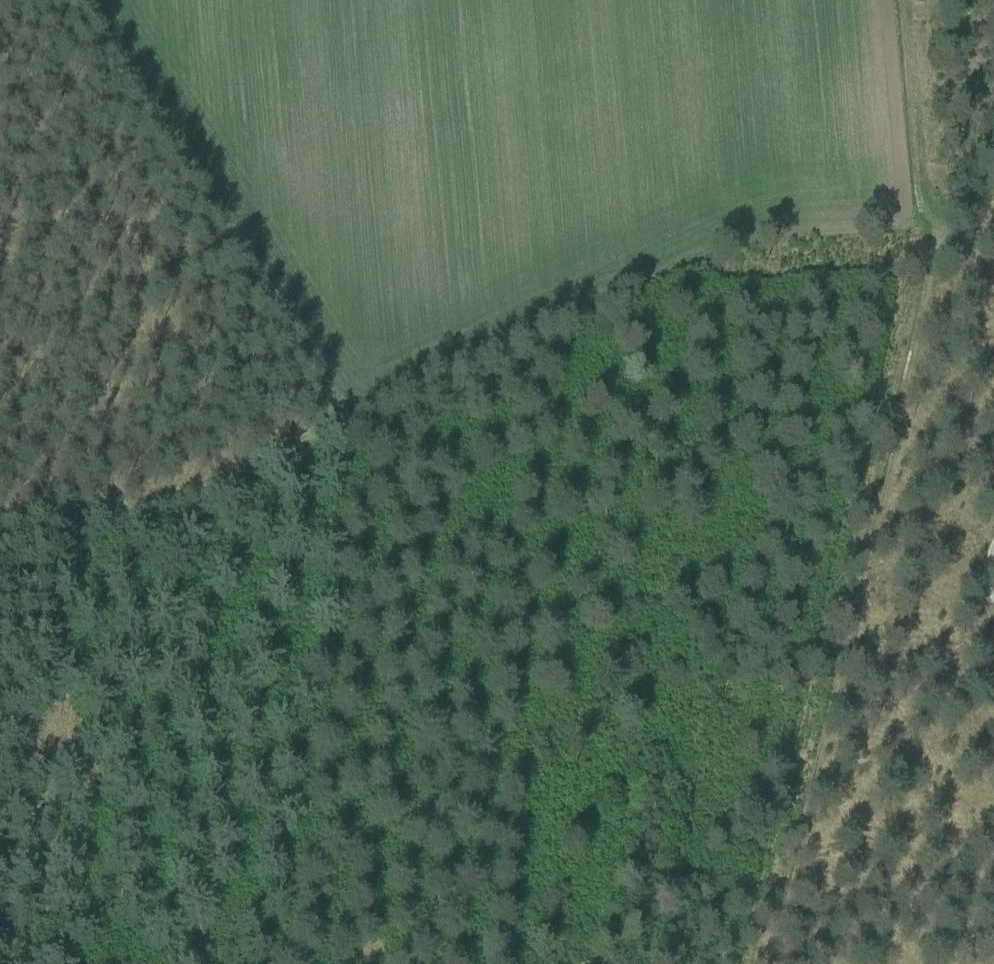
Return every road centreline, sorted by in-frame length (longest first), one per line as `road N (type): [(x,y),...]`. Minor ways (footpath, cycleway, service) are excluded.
road 1 (track): [(924,226),(769,963)]
road 2 (track): [(993,223),(924,226),(911,0)]
road 3 (track): [(0,541),(159,500)]

